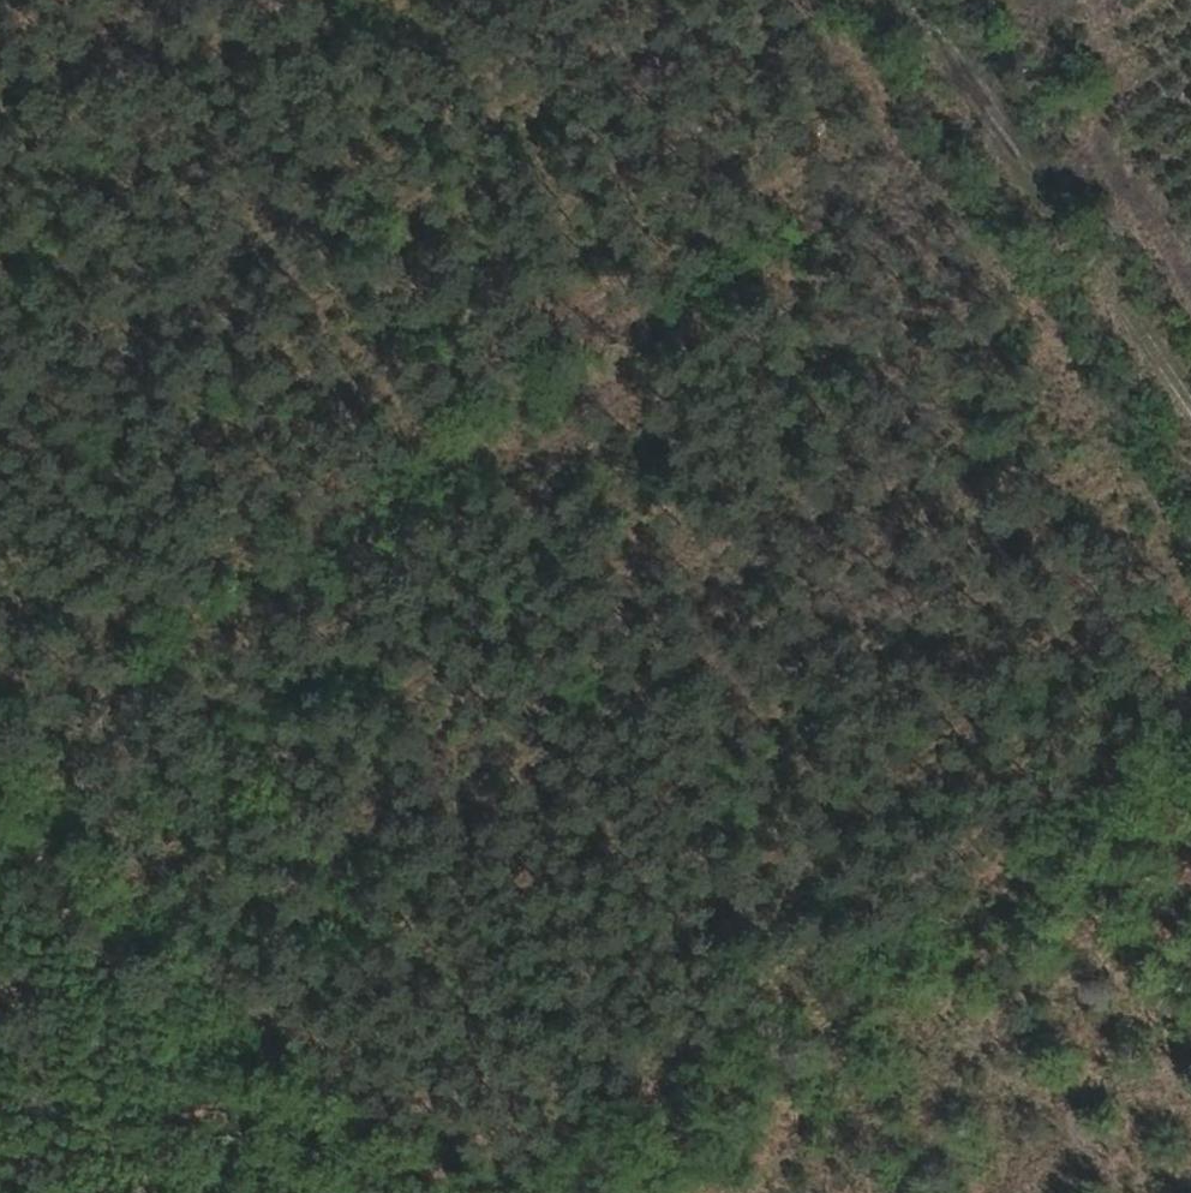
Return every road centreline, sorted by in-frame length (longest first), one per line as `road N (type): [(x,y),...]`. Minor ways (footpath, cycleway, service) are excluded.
road 1 (track): [(1190,423),(911,0)]

